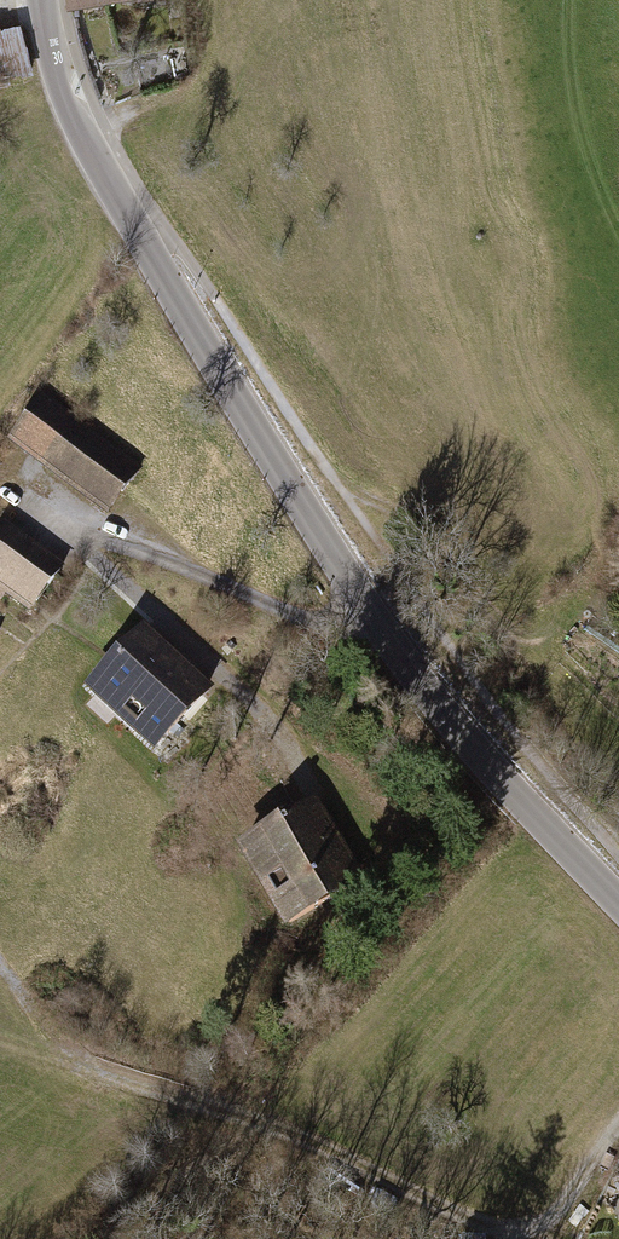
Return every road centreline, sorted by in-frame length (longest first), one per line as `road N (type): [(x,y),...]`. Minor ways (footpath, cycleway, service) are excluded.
road 1 (tertiary): [(42,0),(58,73),(86,140),(321,536),(453,723),(618,903)]
road 2 (track): [(527,1232),(509,1233),(290,1137),(79,1067),(62,1043)]
road 3 (track): [(364,600),(316,625),(38,519)]
road 4 (track): [(340,487),(400,514),(448,552),(505,625),(525,638),(542,633)]
road 5 (track): [(618,1127),(558,1215),(527,1232)]

